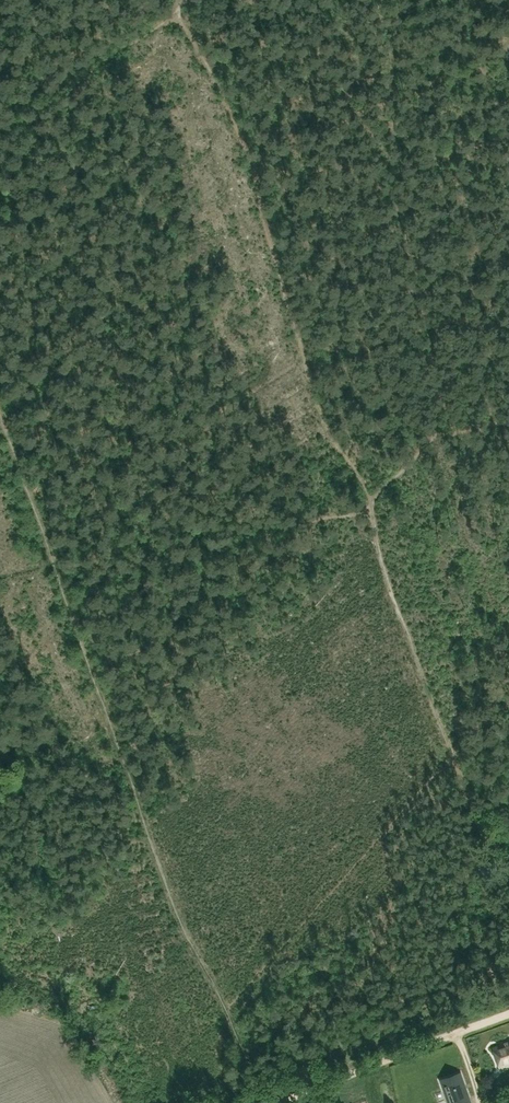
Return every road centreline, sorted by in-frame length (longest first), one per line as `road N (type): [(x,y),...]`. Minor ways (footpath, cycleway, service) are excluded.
road 1 (track): [(278,1102),(508,1014)]

